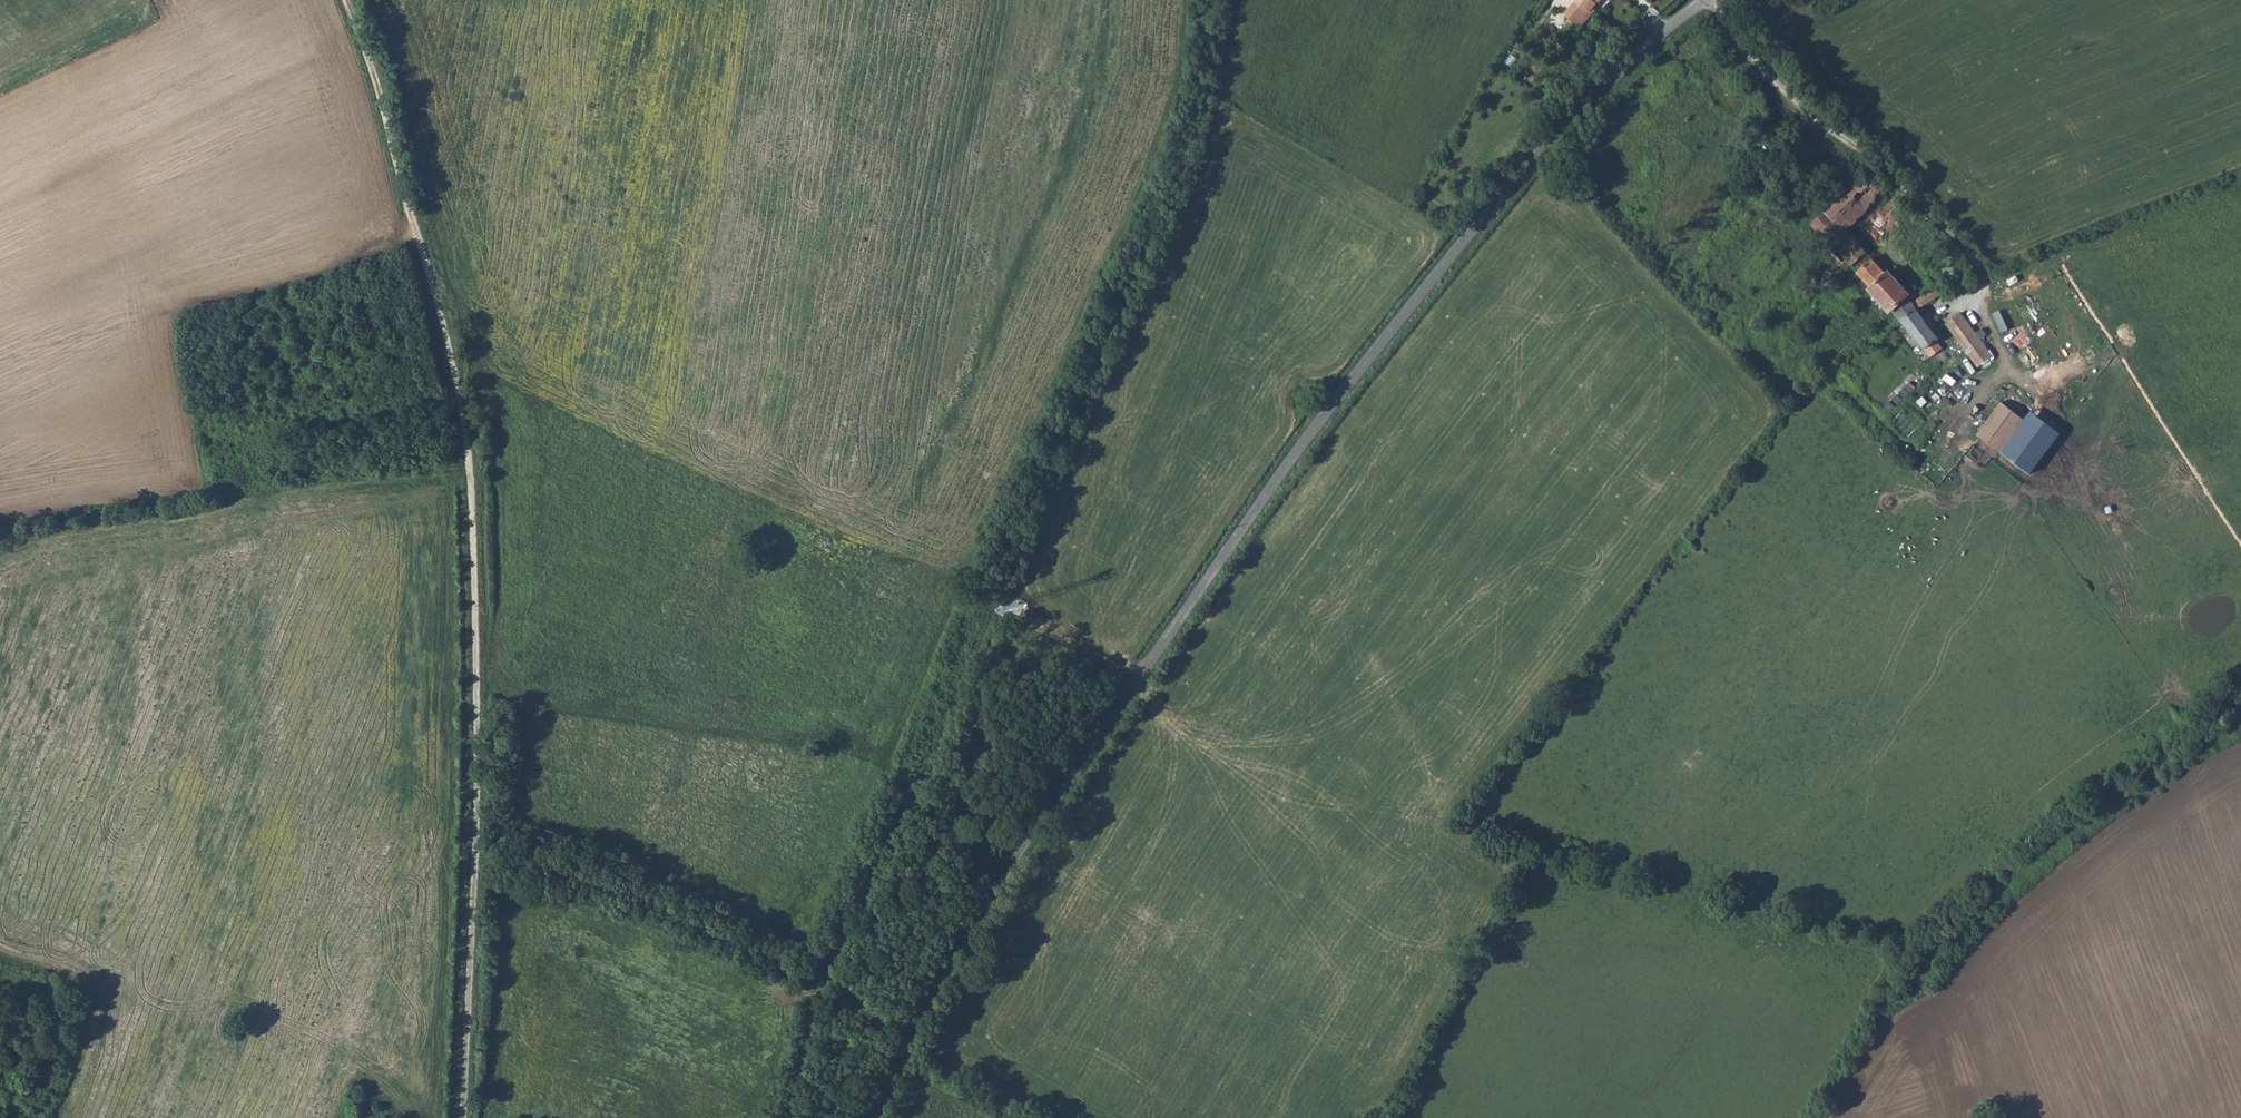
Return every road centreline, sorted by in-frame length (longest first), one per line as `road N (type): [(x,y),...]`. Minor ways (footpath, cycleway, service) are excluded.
road 1 (unclassified): [(1712,0),(1657,35),(1566,119),(1325,408),(1047,812),(871,1117)]
road 2 (track): [(345,0),(443,316),(470,470),(472,551)]
road 3 (residential): [(467,1117),(472,551)]
road 4 (track): [(1704,0),(1764,75),(1889,174),(1973,259),(1984,289),(1948,310)]

